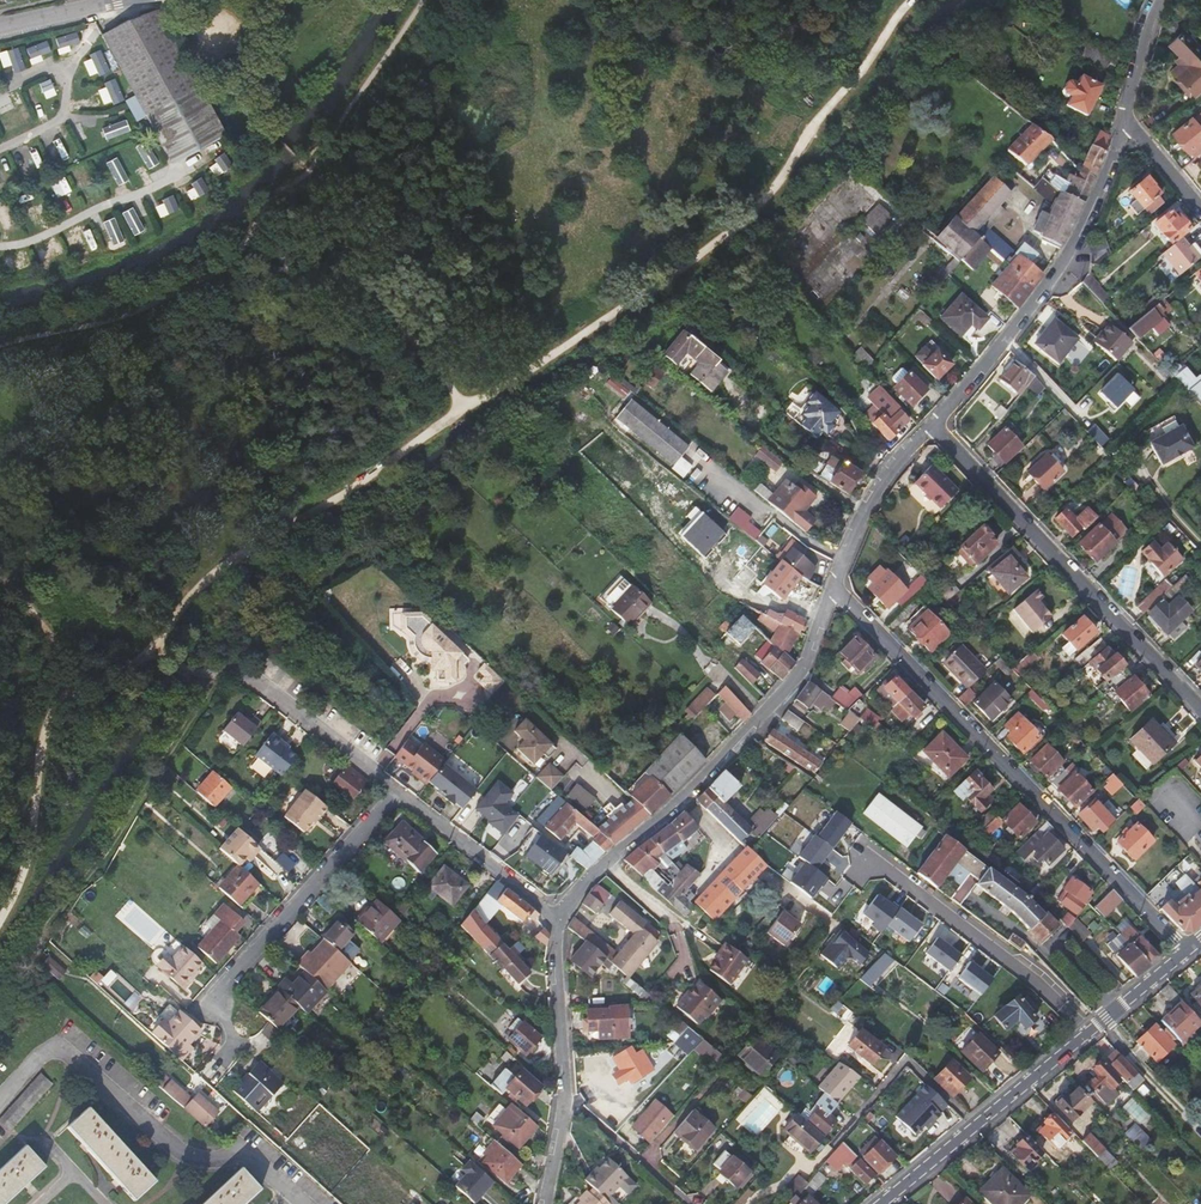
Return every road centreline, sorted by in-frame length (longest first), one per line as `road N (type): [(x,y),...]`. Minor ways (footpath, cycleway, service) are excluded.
road 1 (residential): [(832,590),(1187,950)]
road 2 (residential): [(832,590),(797,679),(679,802),(587,880),(560,917)]
road 3 (residential): [(302,1203),(241,1147),(218,1158),(189,1158),(59,1048),(0,1108)]
road 4 (residential): [(932,424),(1200,708)]
road 5 (track): [(28,969),(227,665)]
road 6 (residential): [(223,1060),(235,1044),(208,1000),(402,793)]
road 7 (residential): [(560,917),(563,1095),(547,1203)]
road 8 (residential): [(869,863),(891,871),(1092,1030)]
road 9 (secondary): [(1092,1030),(880,1203)]
road 10 (residential): [(1124,122),(1063,261),(1005,339)]
road 11 (residential): [(227,665),(402,793)]
road 12 (residential): [(402,793),(560,917)]
road 13 (residential): [(932,424),(873,497),(832,590)]
road 14 (residential): [(1157,0),(1124,122)]
road 15 (secondary): [(1187,950),(1092,1030)]

